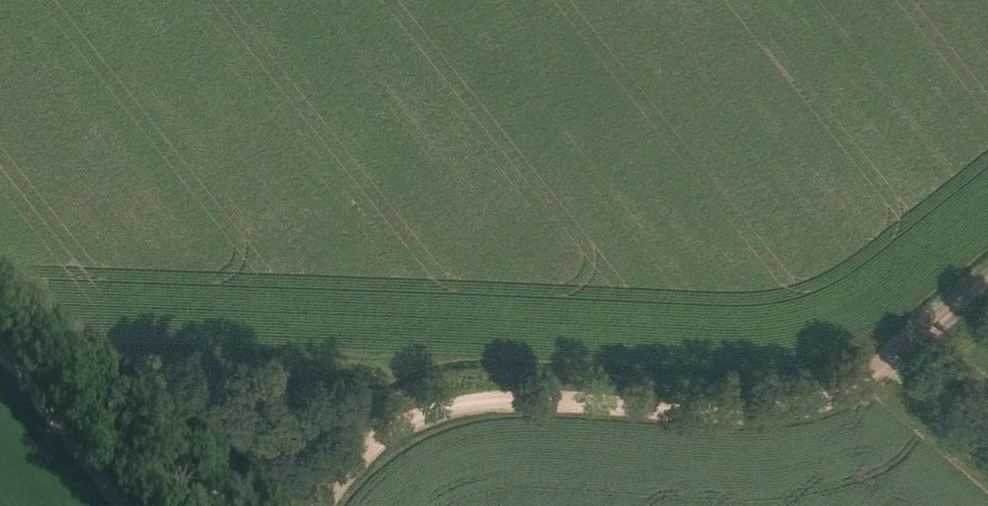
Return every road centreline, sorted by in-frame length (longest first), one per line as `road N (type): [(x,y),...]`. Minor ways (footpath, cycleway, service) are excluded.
road 1 (track): [(318,505),(375,438),(437,405),(478,396),(747,407),(814,398),(861,378),(987,277)]
road 2 (track): [(0,352),(122,505)]
road 3 (track): [(894,352),(920,385),(987,443)]

